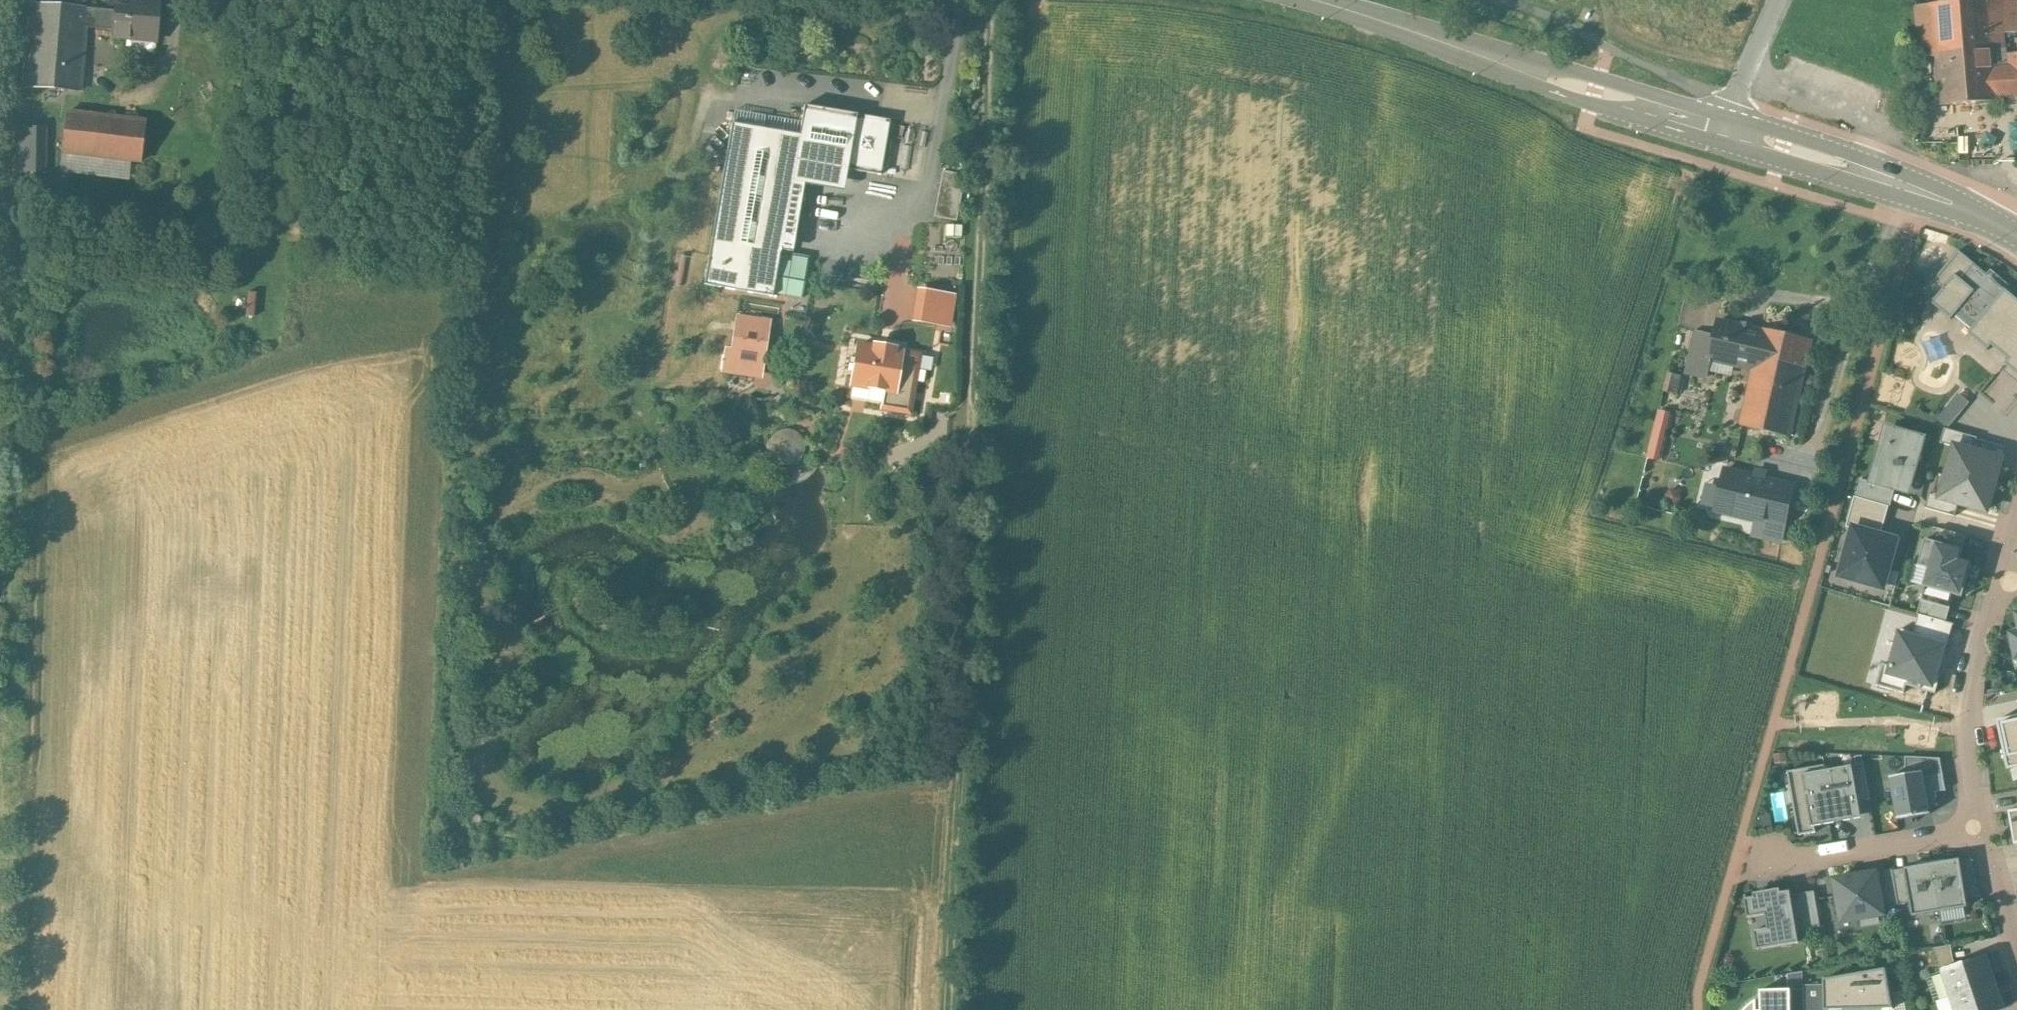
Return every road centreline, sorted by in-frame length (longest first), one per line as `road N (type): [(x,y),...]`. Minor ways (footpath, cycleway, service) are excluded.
road 1 (track): [(953,1009),(993,0)]
road 2 (tertiary): [(1311,0),(1721,128)]
road 3 (tertiary): [(1721,128),(1871,174),(2016,234)]
road 4 (residential): [(1996,588),(1967,697),(1982,829)]
road 5 (residential): [(1982,829),(1772,863)]
road 6 (residential): [(1721,128),(1784,0)]
road 7 (residential): [(1982,829),(2016,955)]

